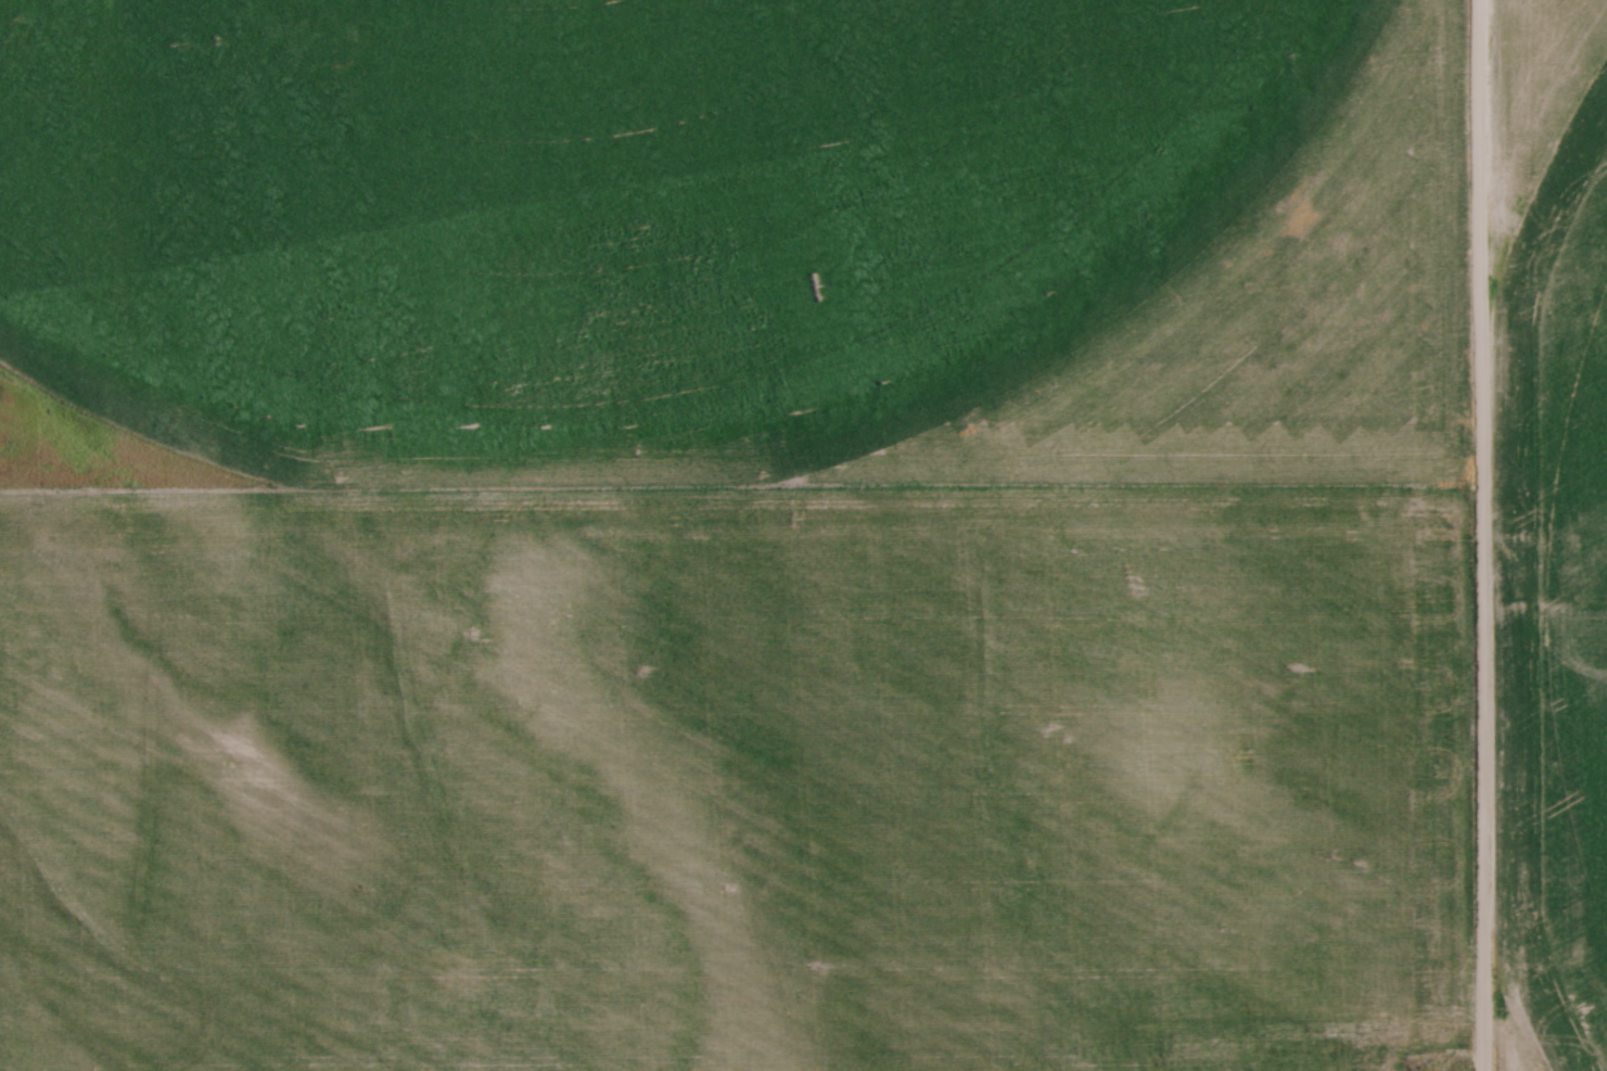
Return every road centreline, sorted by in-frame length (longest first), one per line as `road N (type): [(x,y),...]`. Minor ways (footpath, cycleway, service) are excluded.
road 1 (residential): [(1484,1070),(1481,0)]

